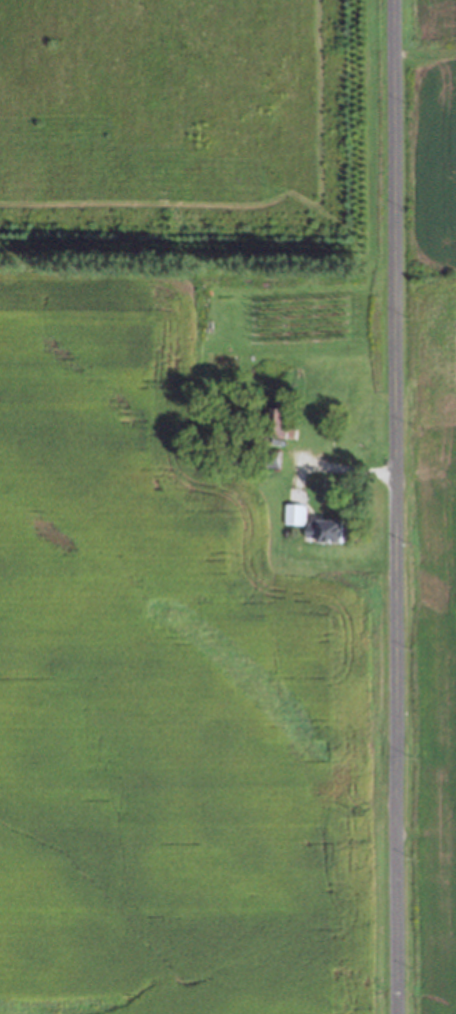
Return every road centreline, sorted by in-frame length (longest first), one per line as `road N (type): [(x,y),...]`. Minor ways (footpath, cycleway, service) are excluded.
road 1 (residential): [(392,0),(399,1013)]

